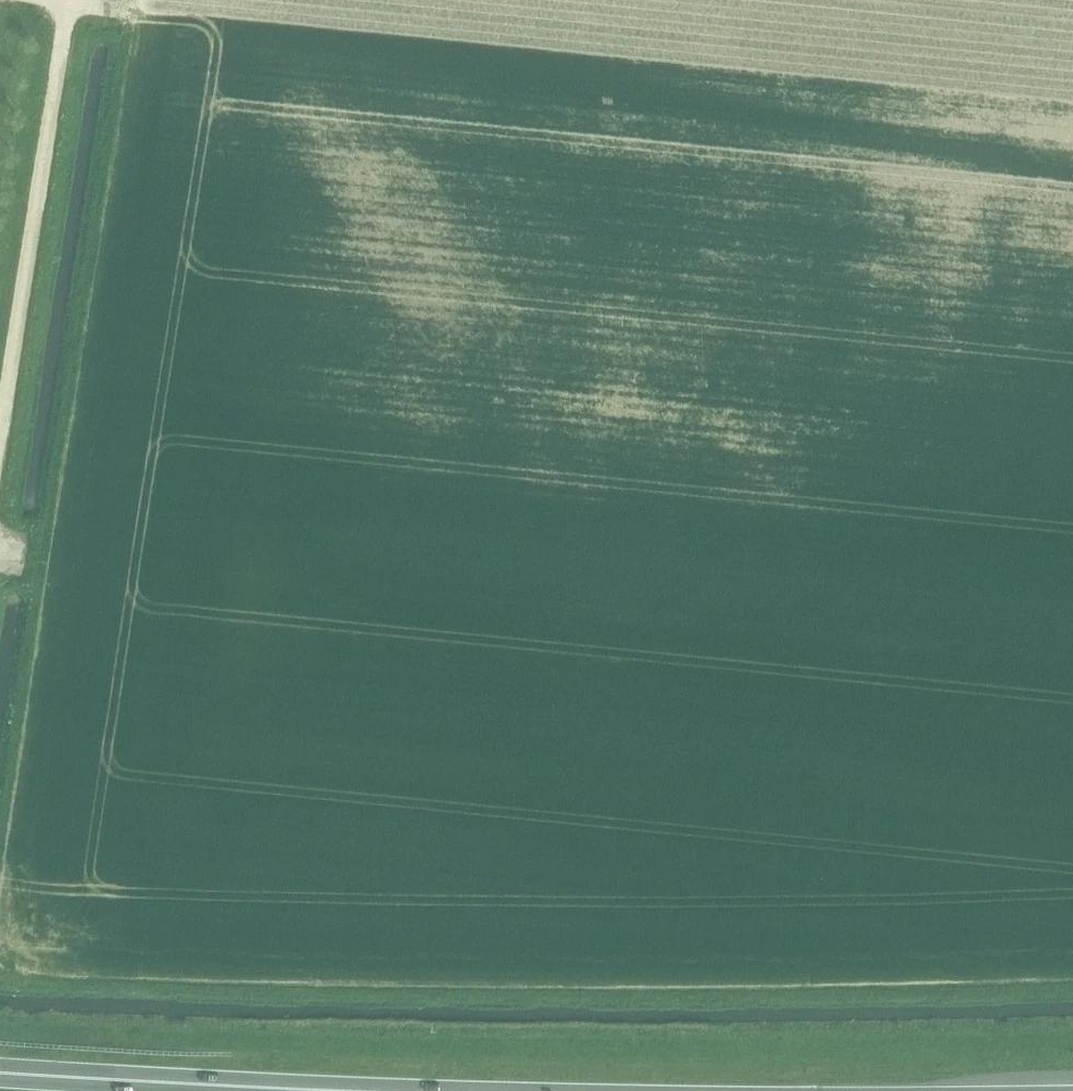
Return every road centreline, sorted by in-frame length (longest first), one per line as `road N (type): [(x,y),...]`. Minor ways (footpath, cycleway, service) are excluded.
road 1 (track): [(57,0),(70,2),(0,435)]
road 2 (trunk): [(373,1090),(0,1072)]

